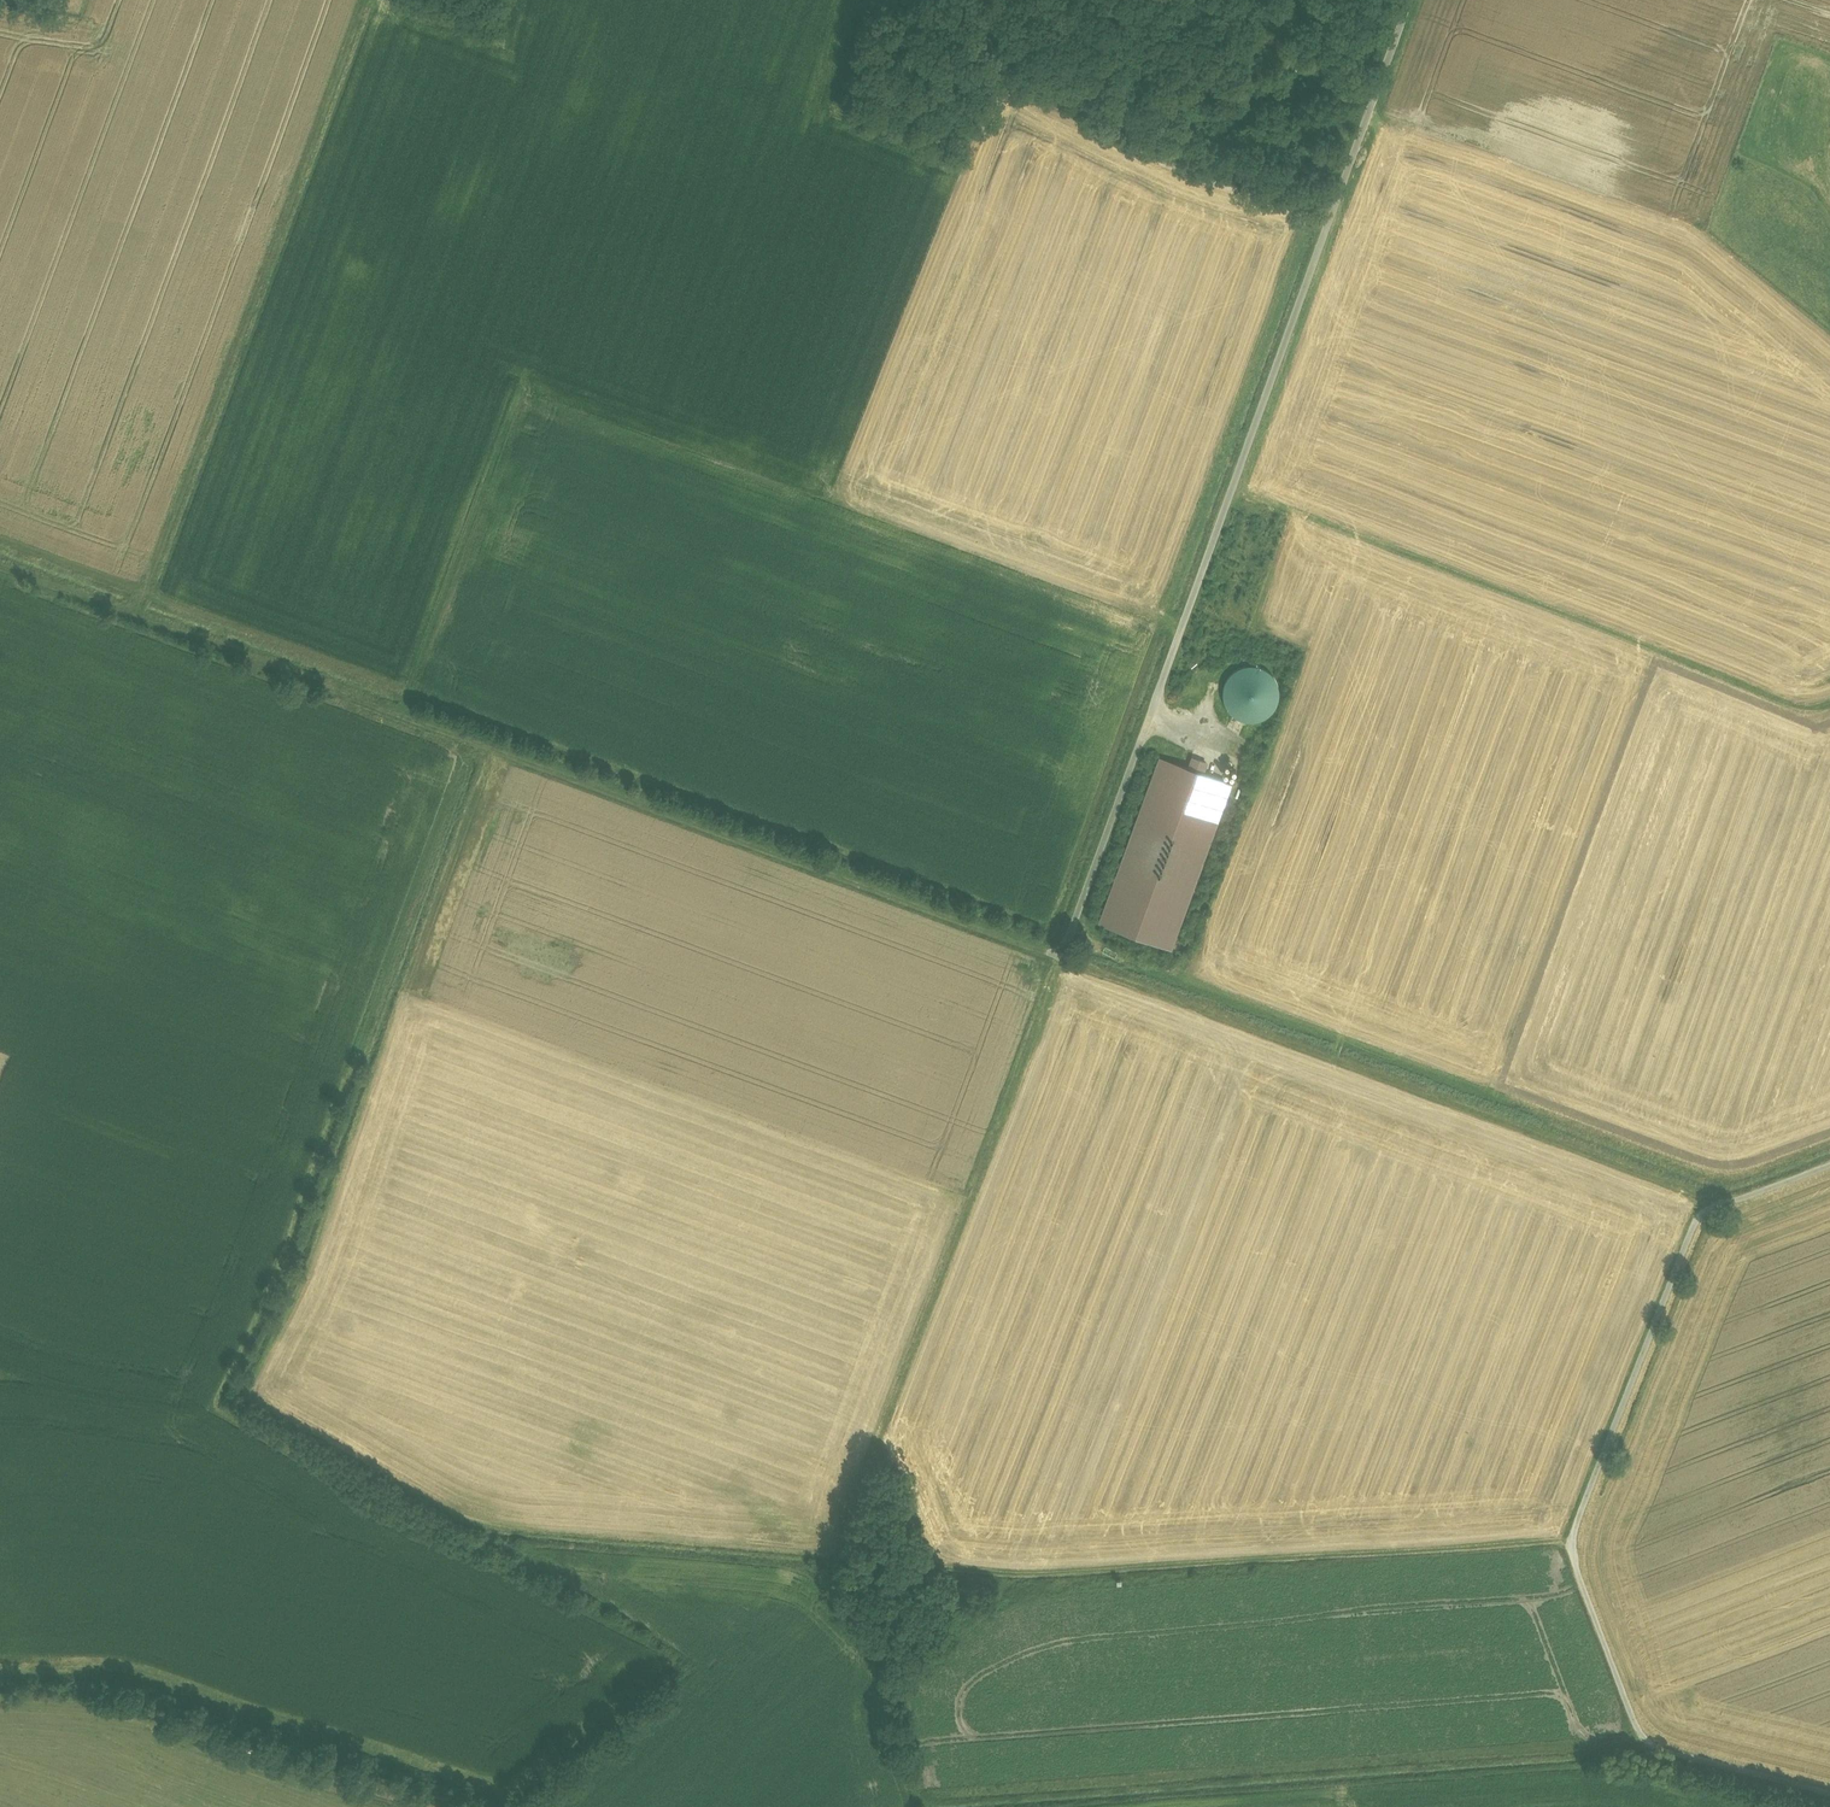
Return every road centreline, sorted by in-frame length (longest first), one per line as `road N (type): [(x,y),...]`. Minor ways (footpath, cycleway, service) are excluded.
road 1 (track): [(0,565),(1070,951)]
road 2 (unclassified): [(1409,0),(1070,951)]
road 3 (unclassified): [(1829,1166),(1699,1222),(1573,1547),(1645,1741),(1674,1756),(1829,1794)]

